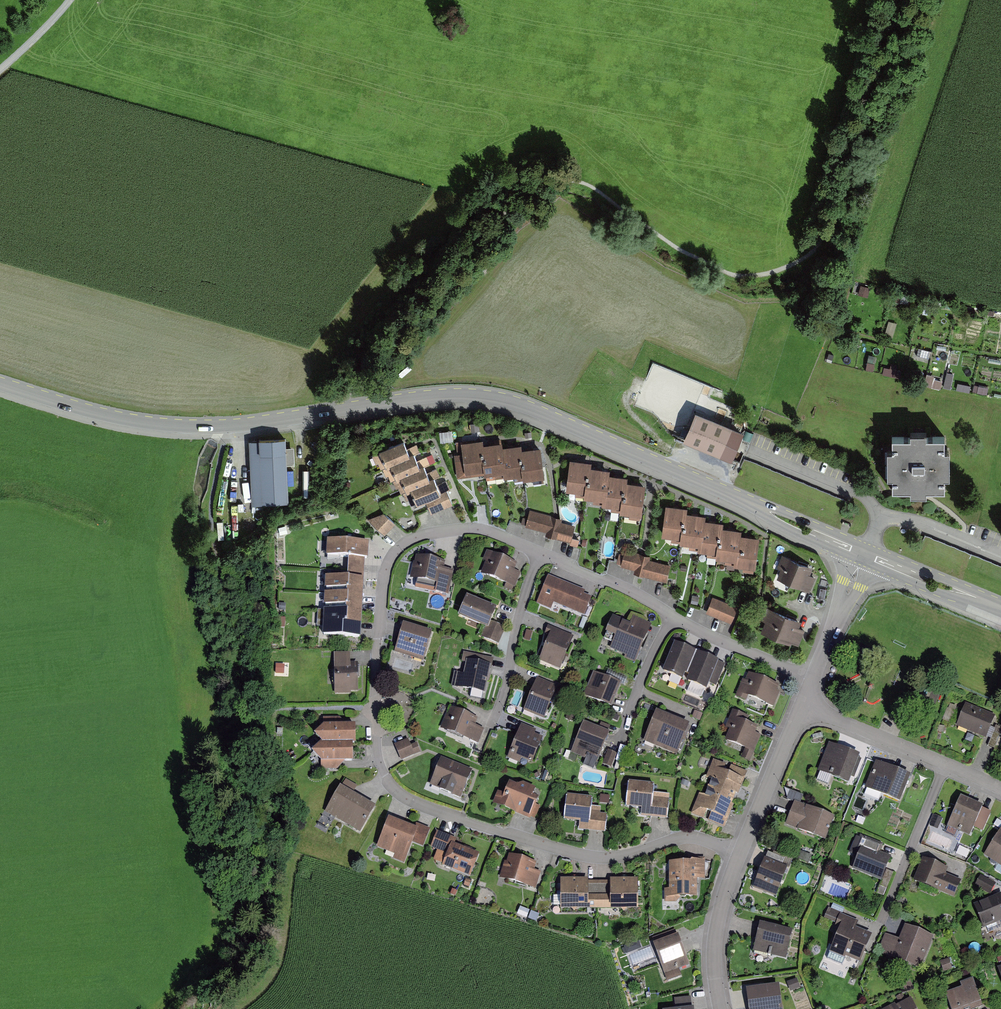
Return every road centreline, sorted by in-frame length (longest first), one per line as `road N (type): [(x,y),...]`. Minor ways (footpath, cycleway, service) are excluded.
road 1 (residential): [(812,678),(484,530),(414,539),(386,568),(374,696),(378,757),(396,791),(454,818),(596,859),(689,837),(739,855)]
road 2 (tertiary): [(0,383),(175,426),(257,424),(437,396),(504,400),(864,554)]
road 3 (residential): [(802,704),(1000,790)]
road 4 (residential): [(802,704),(739,855)]
road 5 (residential): [(739,855),(715,944),(721,1008)]
road 6 (tertiary): [(864,554),(1000,607)]
road 7 (residential): [(864,554),(812,678)]

